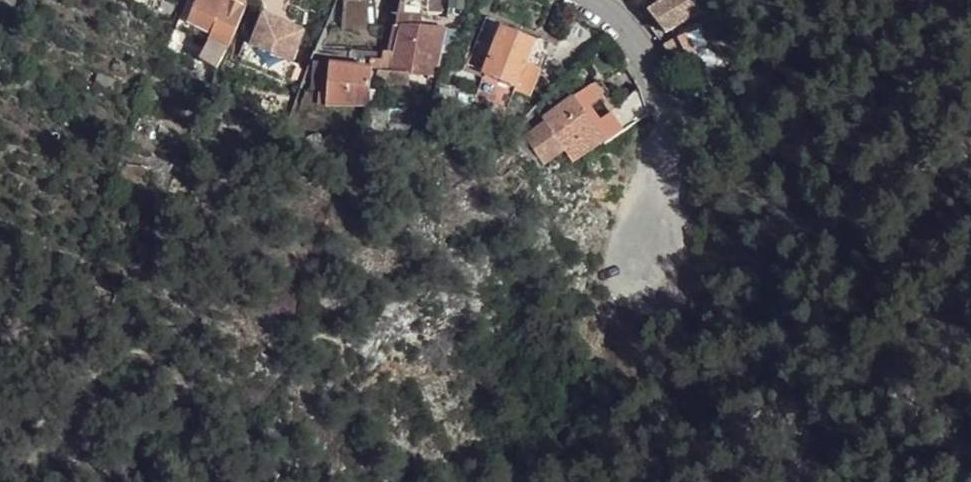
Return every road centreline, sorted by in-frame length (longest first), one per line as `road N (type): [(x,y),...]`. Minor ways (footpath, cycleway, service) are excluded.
road 1 (residential): [(631,296),(663,193),(672,133),(633,36),(590,0)]

